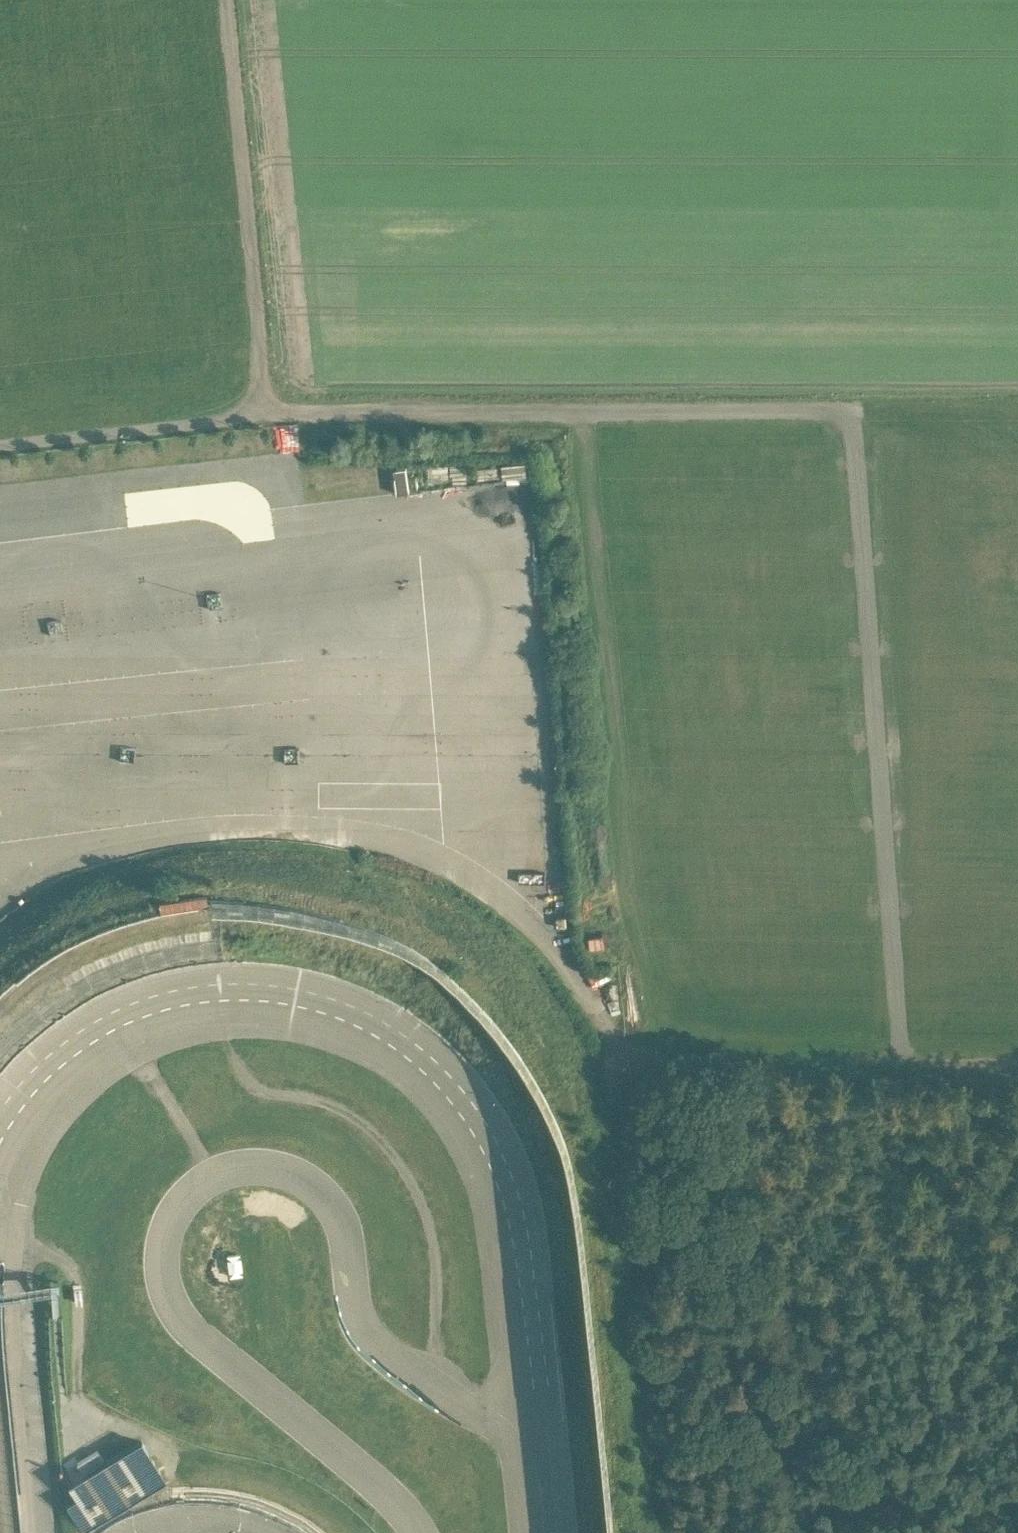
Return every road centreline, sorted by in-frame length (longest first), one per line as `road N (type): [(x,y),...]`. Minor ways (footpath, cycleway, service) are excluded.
road 1 (track): [(1017,1066),(626,1060)]

